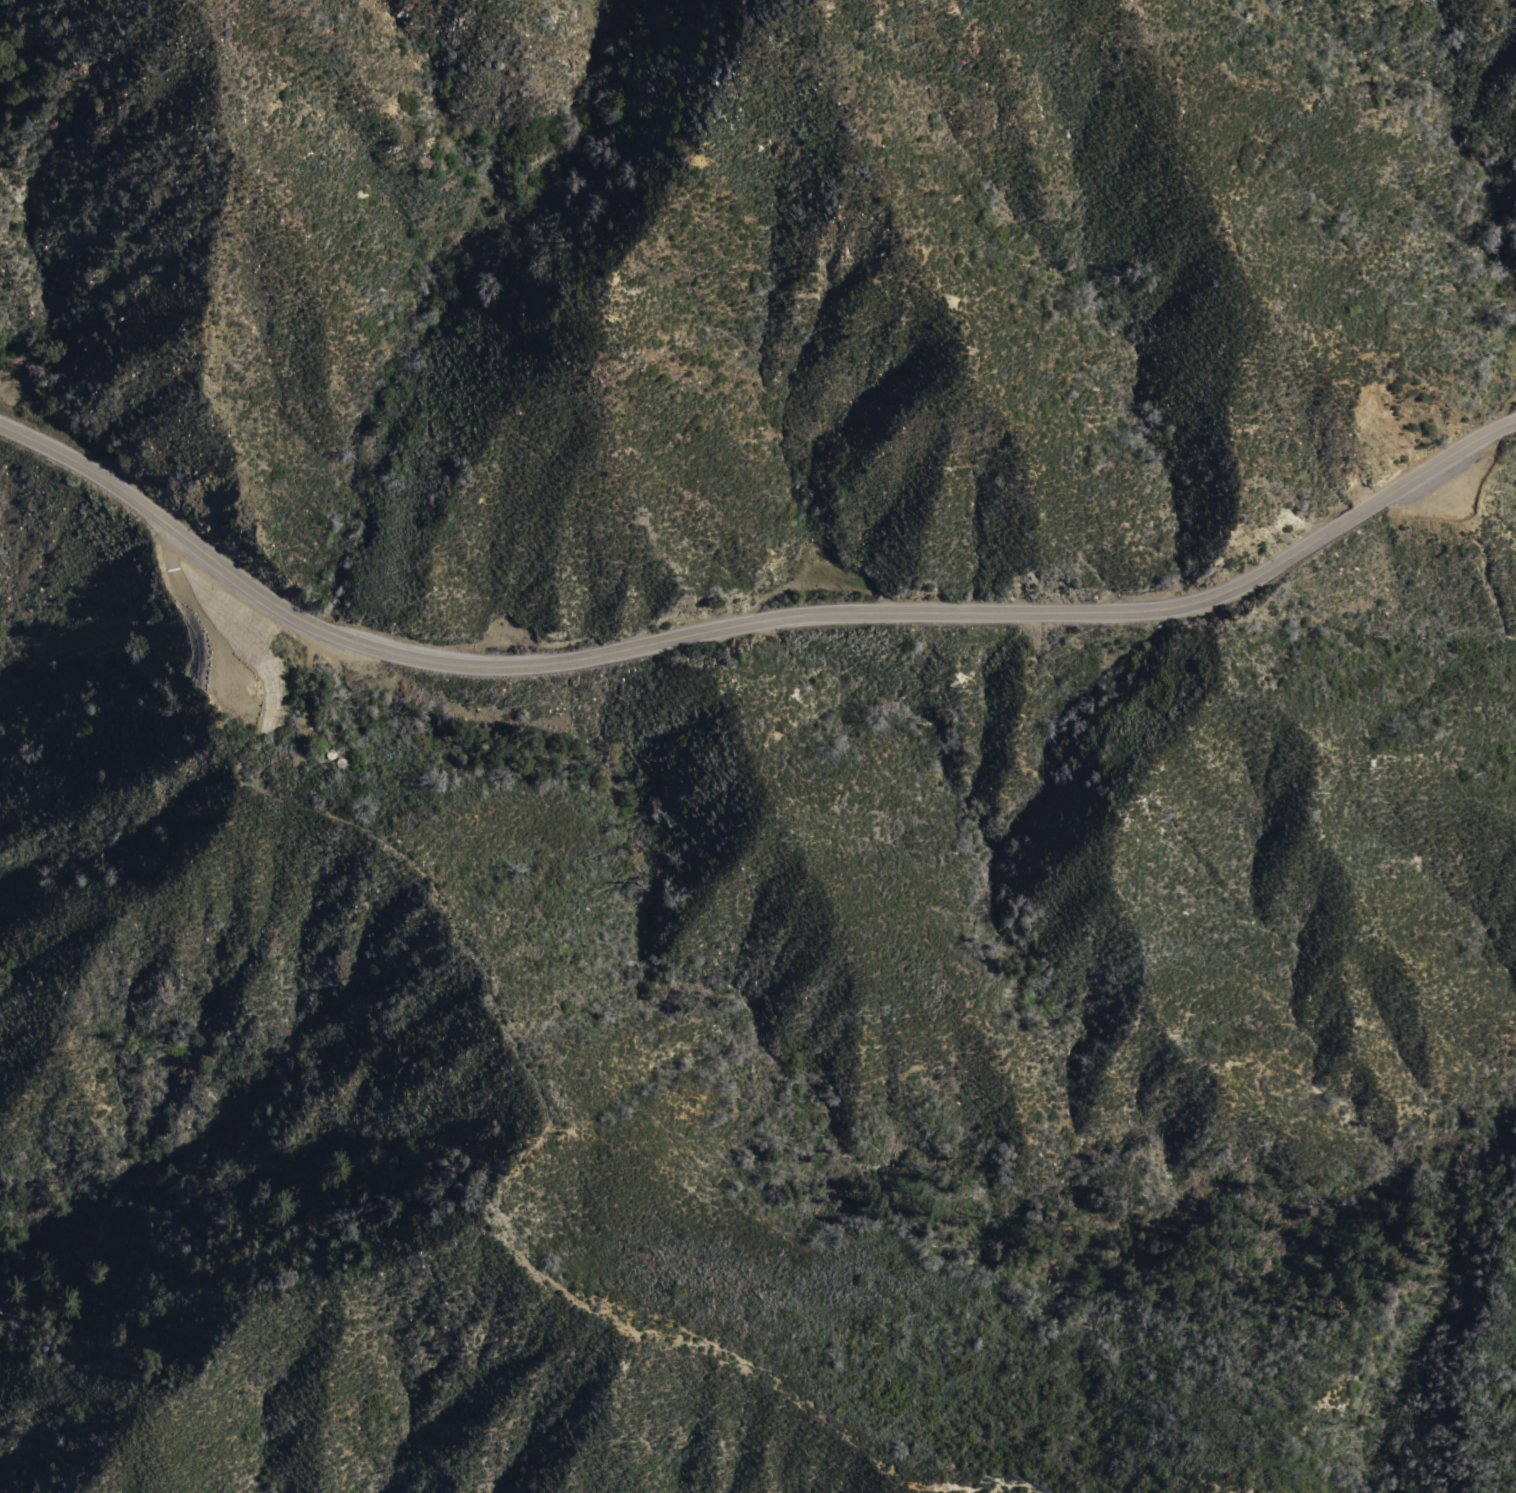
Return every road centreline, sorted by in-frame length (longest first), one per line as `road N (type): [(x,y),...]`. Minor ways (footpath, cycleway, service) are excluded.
road 1 (secondary): [(0,426),(105,477),(276,603),(332,633),(439,663),(510,668),(587,661),(794,618),(1134,612),(1204,602),(1260,581),(1515,426)]
road 2 (track): [(188,536),(189,588),(254,672),(242,677),(208,664)]
road 3 (track): [(332,633),(298,733),(321,758)]

